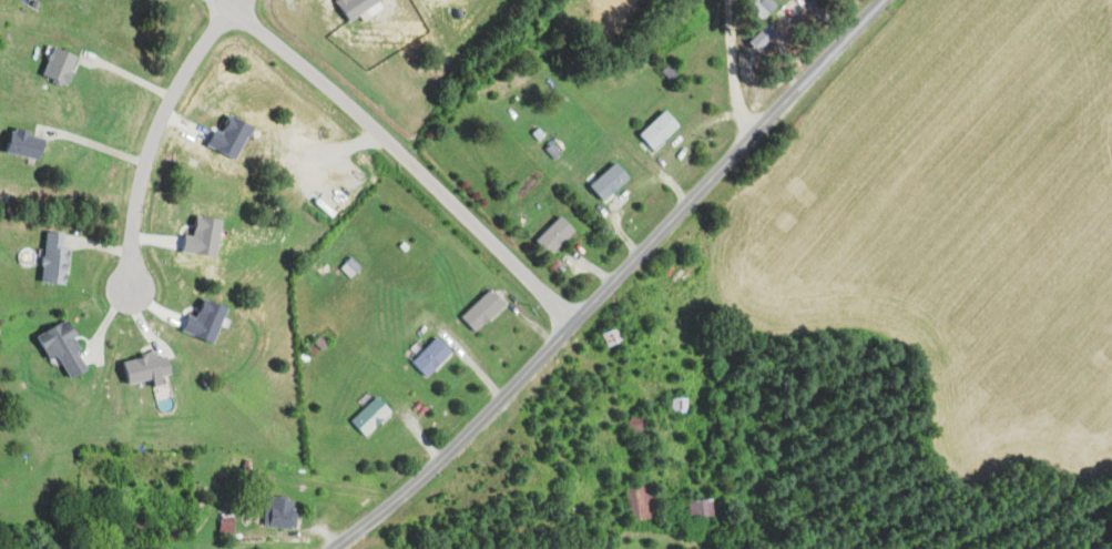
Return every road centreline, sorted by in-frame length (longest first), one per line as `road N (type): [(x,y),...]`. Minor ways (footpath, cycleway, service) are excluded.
road 1 (residential): [(883,0),(445,457),(333,548)]
road 2 (residential): [(237,0),(186,69),(160,122),(136,200),(130,289)]

